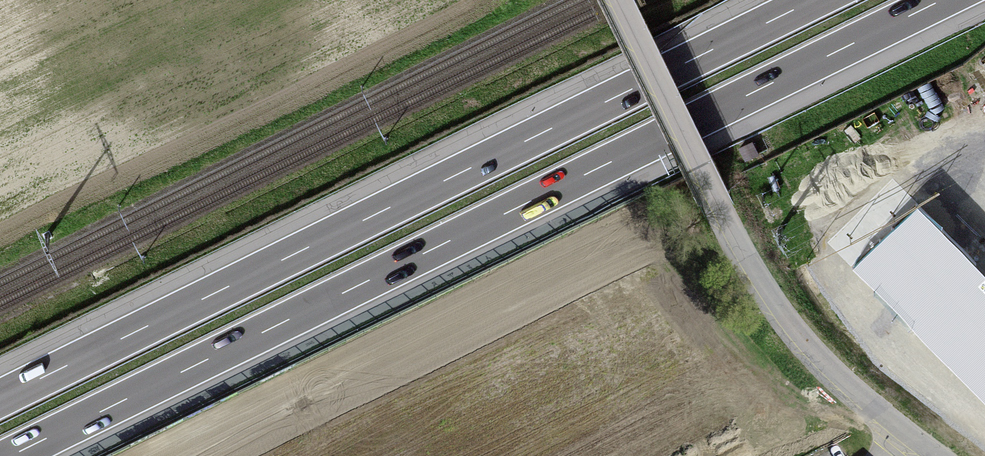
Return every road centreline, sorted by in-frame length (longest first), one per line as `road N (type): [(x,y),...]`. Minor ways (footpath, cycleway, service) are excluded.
road 1 (motorway): [(11,455),(942,0)]
road 2 (motorway): [(814,0),(0,399)]
road 3 (unclassified): [(617,0),(722,214),(779,310),(843,381),(937,455)]

